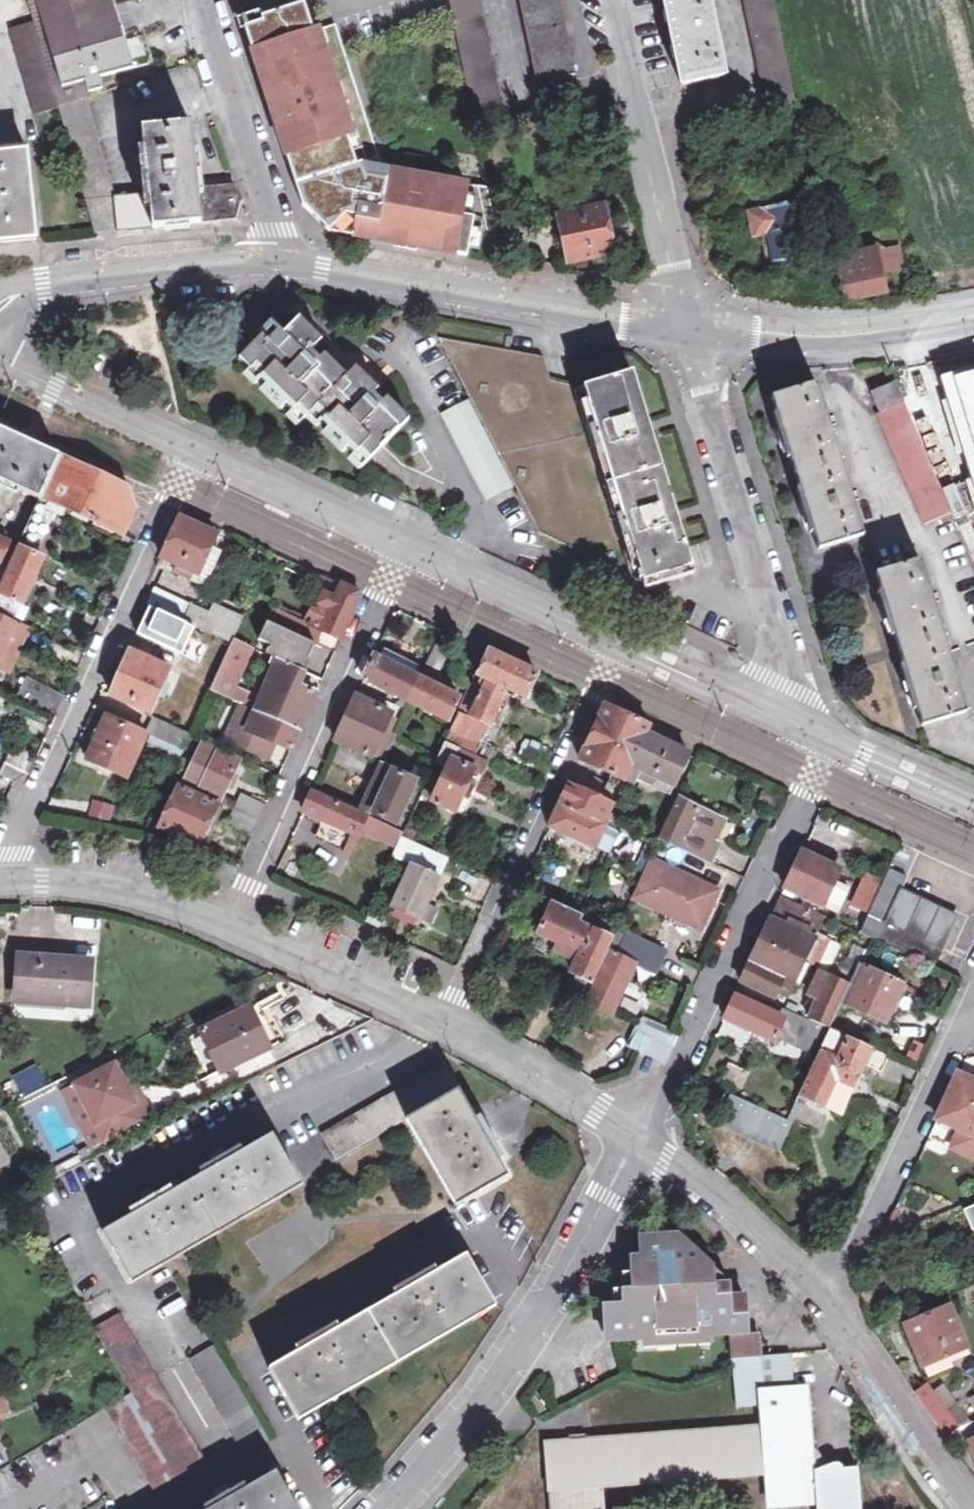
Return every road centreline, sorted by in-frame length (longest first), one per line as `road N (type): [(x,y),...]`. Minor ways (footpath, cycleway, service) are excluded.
road 1 (residential): [(192,451),(0,871)]
road 2 (residential): [(637,1140),(526,1337),(444,1454),(389,1508)]
road 3 (residential): [(829,740),(637,1140)]
road 4 (residential): [(276,263),(689,326)]
road 5 (residential): [(401,546),(228,926)]
road 6 (residential): [(620,645),(444,1021)]
road 7 (residential): [(689,326),(787,688),(776,714)]
road 8 (residential): [(973,996),(832,1305)]
road 9 (residential): [(611,0),(689,326)]
road 10 (residential): [(689,326),(829,338),(973,317)]
road 11 (residential): [(0,306),(41,284),(232,260),(276,263)]
road 12 (residential): [(205,0),(276,263)]
road 13 (residential): [(637,1140),(711,1194),(832,1305)]
road 14 (residential): [(832,1305),(973,1508)]
road 15 (unclassified): [(620,645),(401,546)]
road 16 (residential): [(228,926),(444,1021)]
road 17 (residential): [(0,883),(105,887),(228,926)]
road 18 (unclassified): [(401,546),(192,451)]
road 19 (residential): [(444,1021),(637,1140)]
road 20 (unclassified): [(192,451),(0,357)]
road 21 (unclassified): [(776,714),(620,645)]
road 22 (unclassified): [(973,808),(829,740)]

